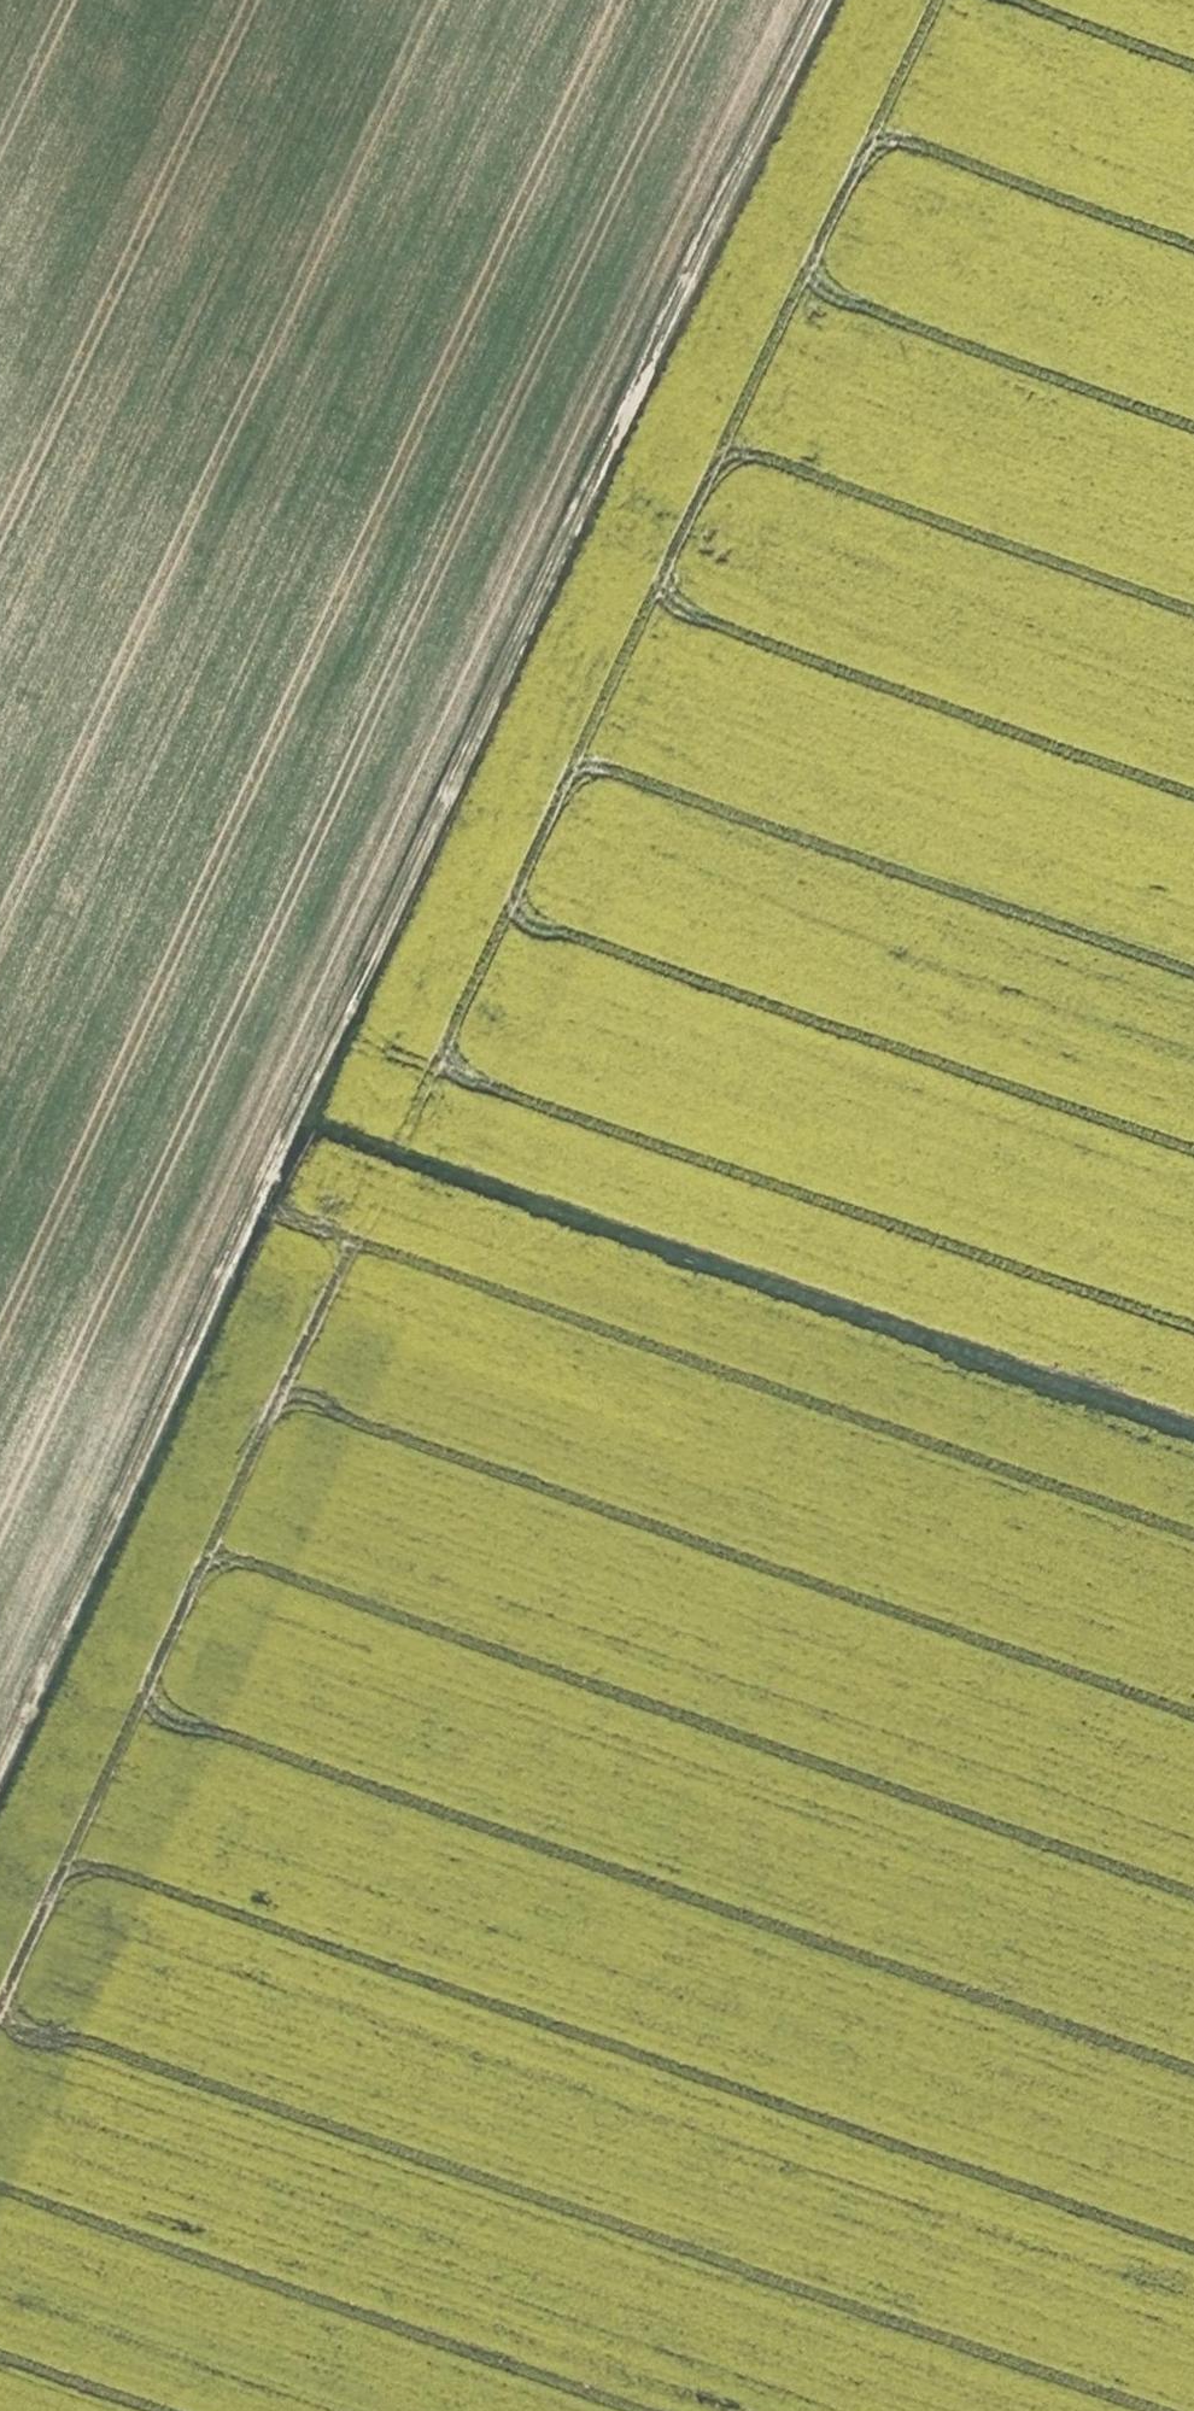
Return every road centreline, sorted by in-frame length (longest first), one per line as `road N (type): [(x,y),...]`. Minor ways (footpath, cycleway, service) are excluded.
road 1 (track): [(827,0),(576,523),(0,1768)]

